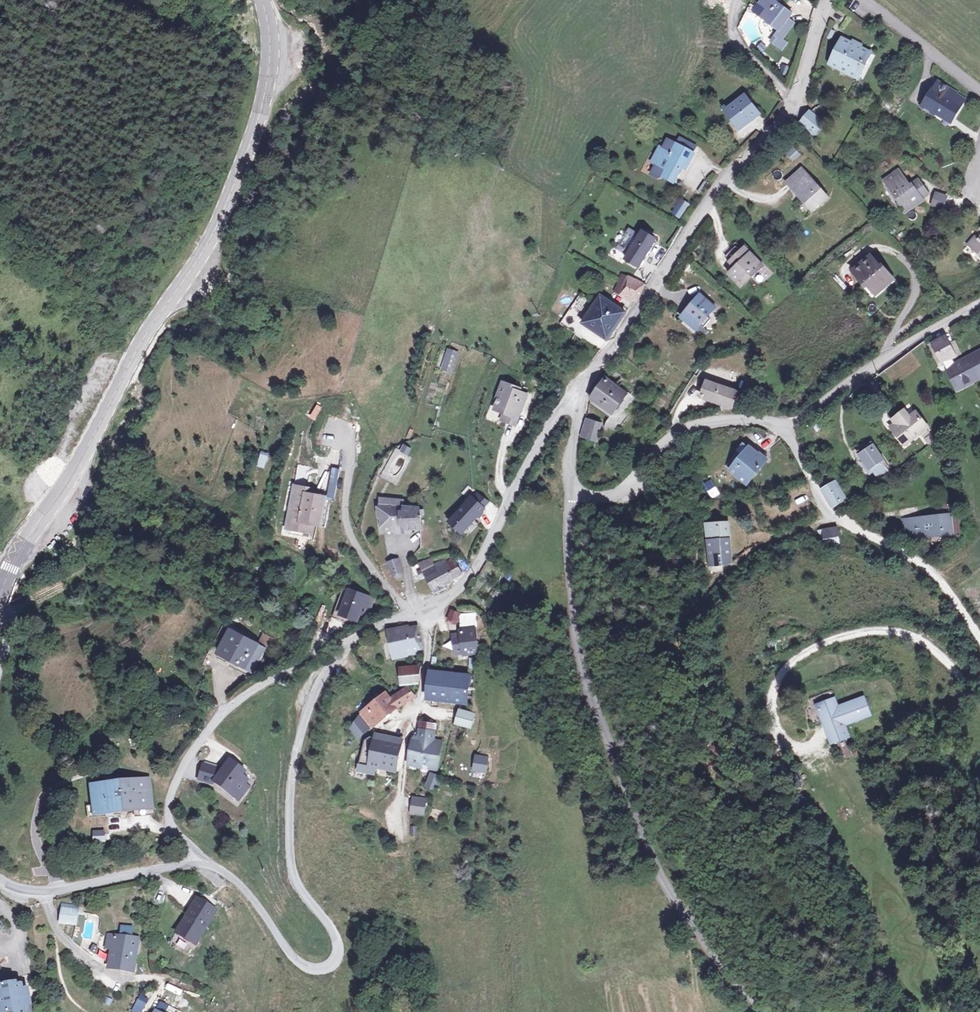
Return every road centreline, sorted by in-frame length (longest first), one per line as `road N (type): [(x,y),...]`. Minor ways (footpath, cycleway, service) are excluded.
road 1 (secondary): [(0,598),(15,555),(72,476),(233,185),(265,87),(268,51),(259,0)]
road 2 (tertiary): [(570,488),(569,608),(624,779),(659,860),(757,1011)]
road 3 (residential): [(207,866),(250,897),(295,961),(308,968),(331,963),(336,938),(289,866),(289,778),(314,694),(374,626)]
road 4 (tertiary): [(830,0),(798,91),(724,178),(576,395)]
road 5 (residential): [(207,866),(170,822),(189,756),(250,693),(374,626)]
road 6 (unclassified): [(820,747),(788,745),(771,717),(772,698),(790,664),(829,641),(883,631),(909,638),(979,683)]
road 7 (residential): [(374,626),(448,595),(472,575),(513,487),(576,395)]
road 8 (unclassified): [(979,638),(941,581),(832,517),(777,426)]
road 9 (residential): [(777,426),(979,302)]
road 10 (residential): [(570,488),(595,497),(624,488),(665,441),(691,427),(742,420),(777,426)]
road 11 (residential): [(0,881),(61,891),(207,866)]

